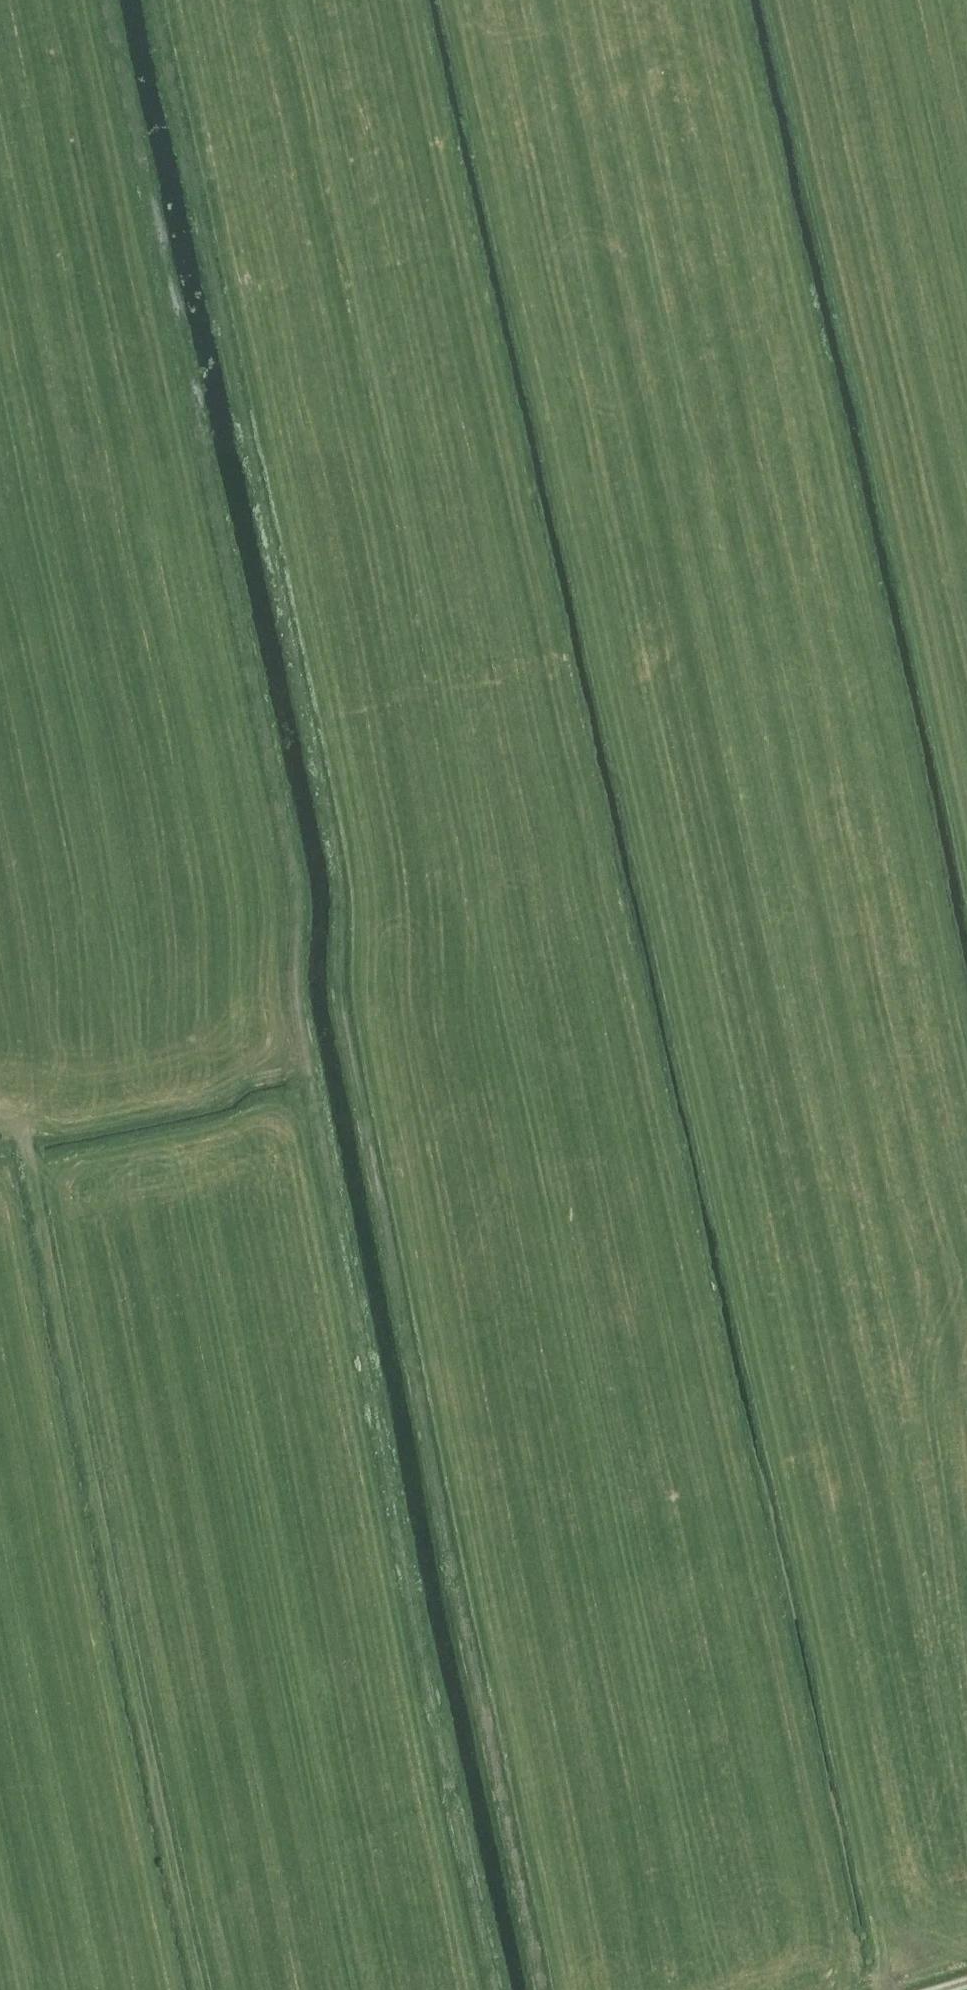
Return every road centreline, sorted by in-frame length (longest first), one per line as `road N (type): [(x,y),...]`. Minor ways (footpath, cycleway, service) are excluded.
road 1 (track): [(33,1154),(211,1989)]

